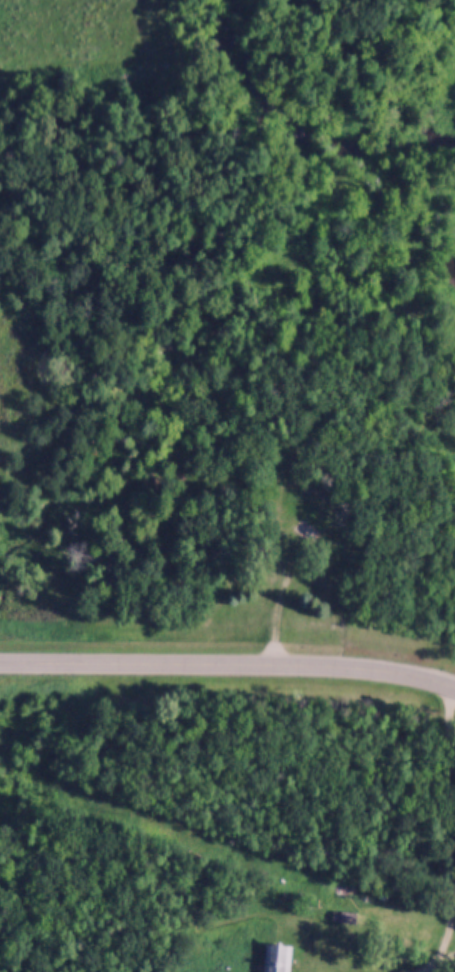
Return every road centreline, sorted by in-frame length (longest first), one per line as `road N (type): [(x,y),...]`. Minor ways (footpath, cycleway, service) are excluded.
road 1 (tertiary): [(0,658),(425,668),(454,675)]
road 2 (track): [(268,664),(299,527)]

